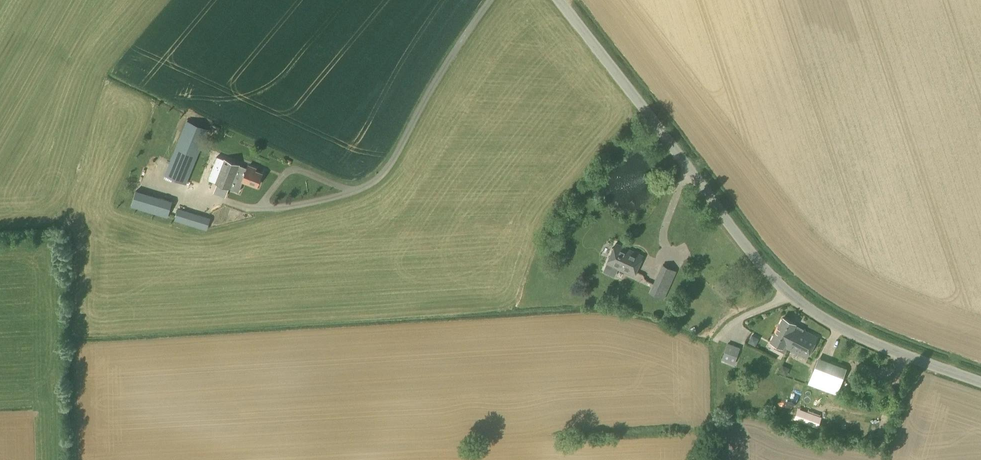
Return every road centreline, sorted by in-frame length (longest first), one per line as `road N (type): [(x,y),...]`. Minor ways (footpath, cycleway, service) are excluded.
road 1 (tertiary): [(980,384),(860,337),(808,308),(762,266),(558,0)]

